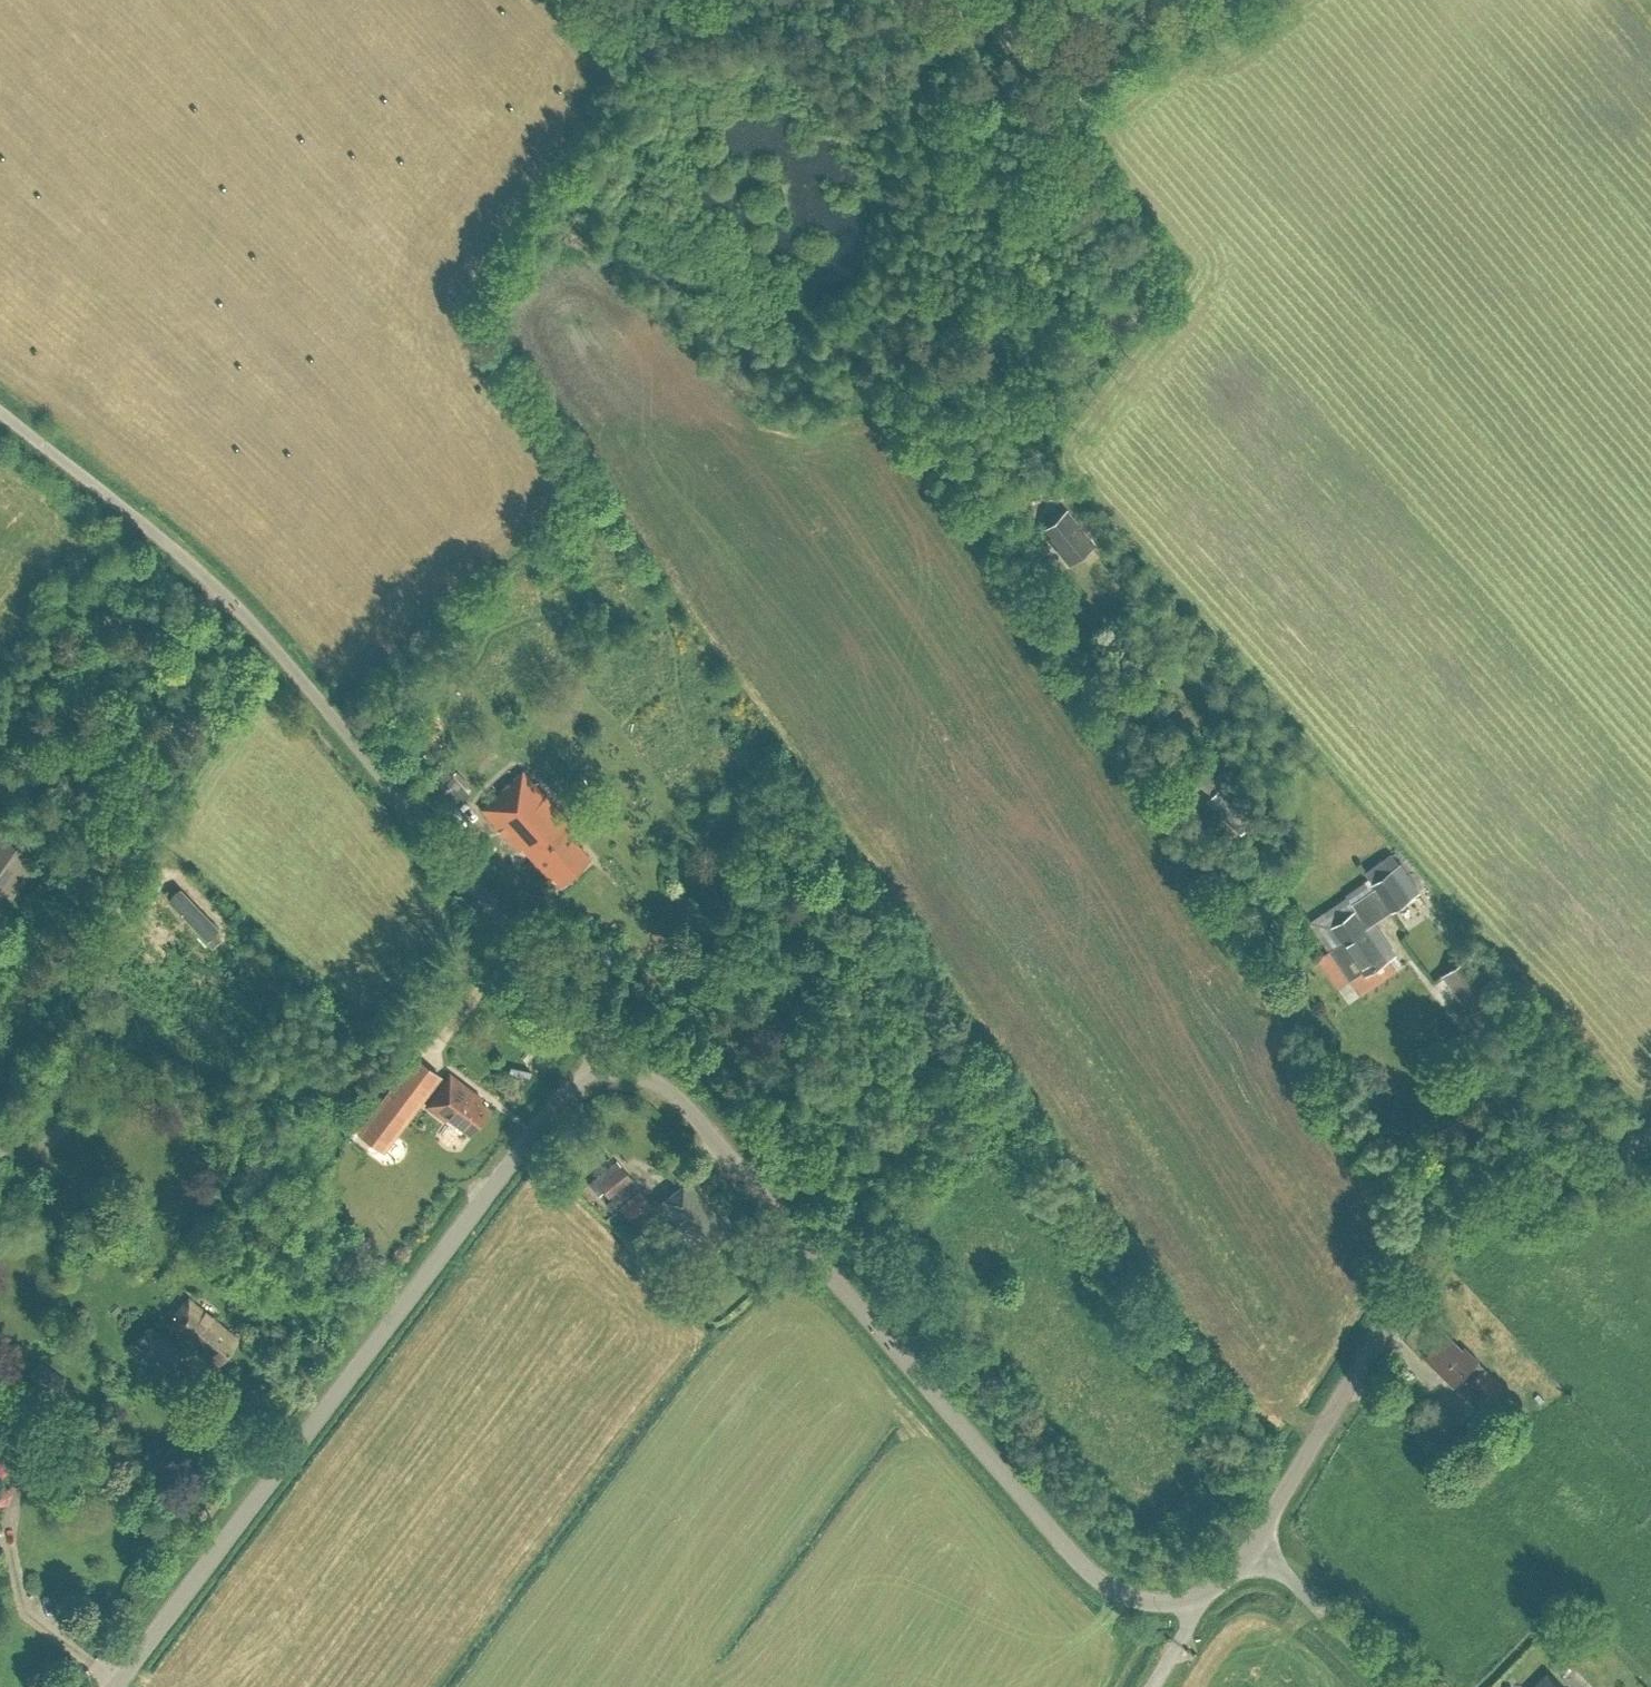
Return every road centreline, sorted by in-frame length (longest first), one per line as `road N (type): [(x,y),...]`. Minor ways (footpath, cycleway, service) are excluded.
road 1 (unclassified): [(606,1072),(598,1038),(567,995),(260,632),(149,528),(0,411)]
road 2 (unclassified): [(1255,1540),(1228,1574),(1188,1596),(1143,1598),(1105,1586),(674,1094),(641,1074),(606,1072)]
road 3 (unclassified): [(606,1072),(557,1098),(111,1686)]
road 4 (unclassified): [(1255,1540),(1448,1231),(1495,1195),(1650,1136)]
road 5 (unclassified): [(1255,1540),(1400,1686)]

